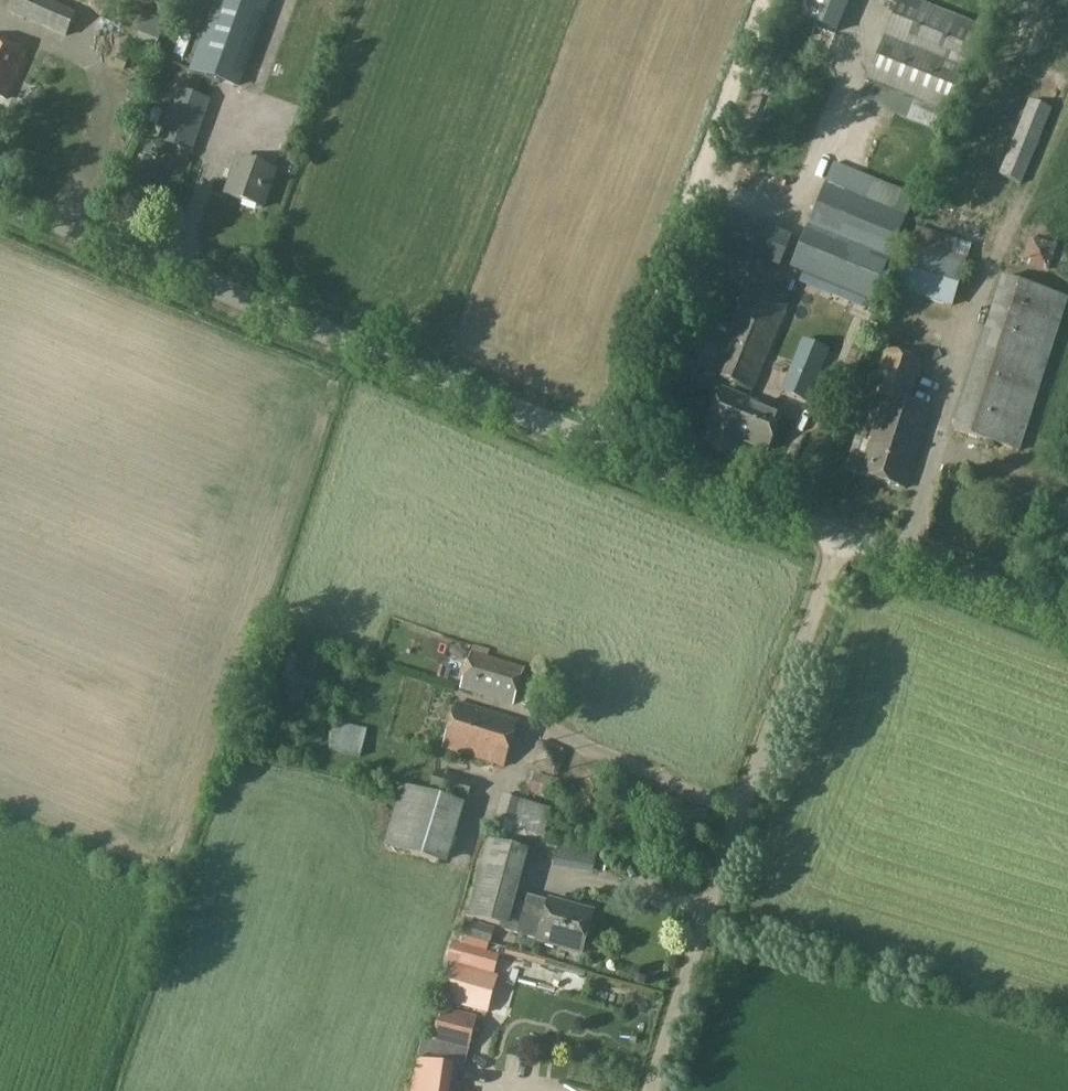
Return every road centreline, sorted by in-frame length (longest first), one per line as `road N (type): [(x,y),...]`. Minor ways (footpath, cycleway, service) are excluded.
road 1 (unclassified): [(603,444),(0,200)]
road 2 (track): [(840,535),(650,1090)]
road 3 (unclassified): [(1067,612),(603,444)]
road 4 (unclassified): [(765,0),(603,444)]

